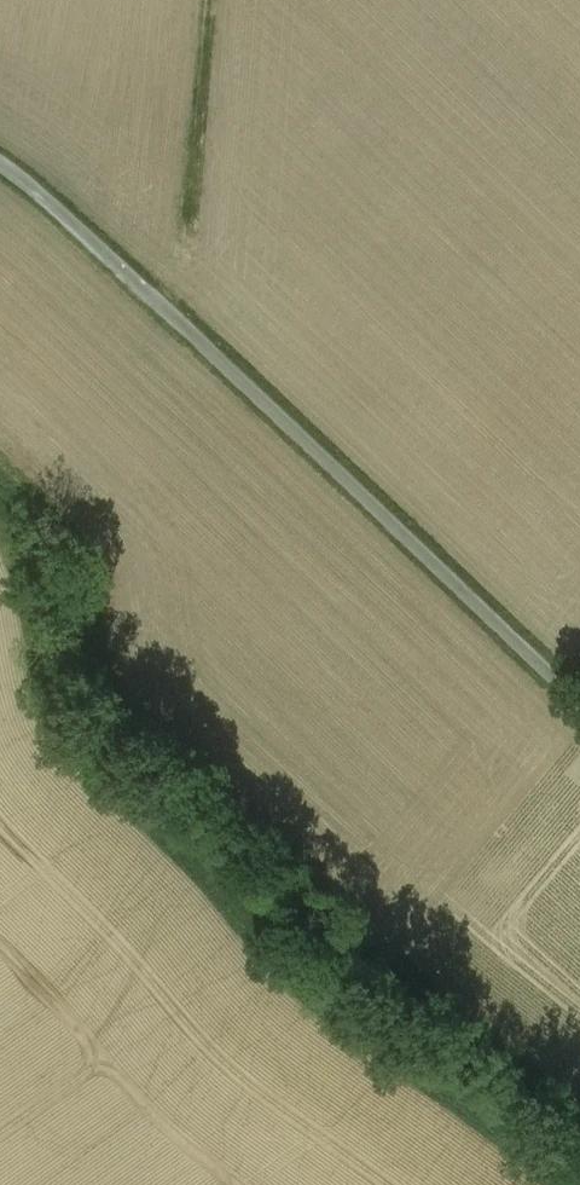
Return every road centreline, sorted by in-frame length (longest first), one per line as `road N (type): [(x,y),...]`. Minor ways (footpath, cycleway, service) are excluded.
road 1 (unclassified): [(0,164),(579,708)]

